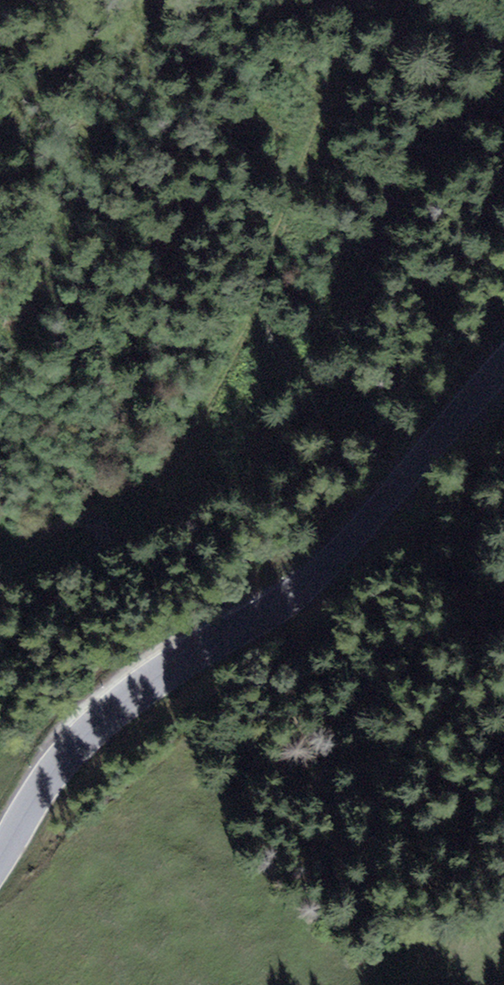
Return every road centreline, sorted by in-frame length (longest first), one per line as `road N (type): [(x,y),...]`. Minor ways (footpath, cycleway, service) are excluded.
road 1 (track): [(0,667),(81,543),(173,440),(218,350),(385,151),(489,69),(503,19)]
road 2 (tertiary): [(503,367),(298,594),(108,714),(41,786),(0,864)]

